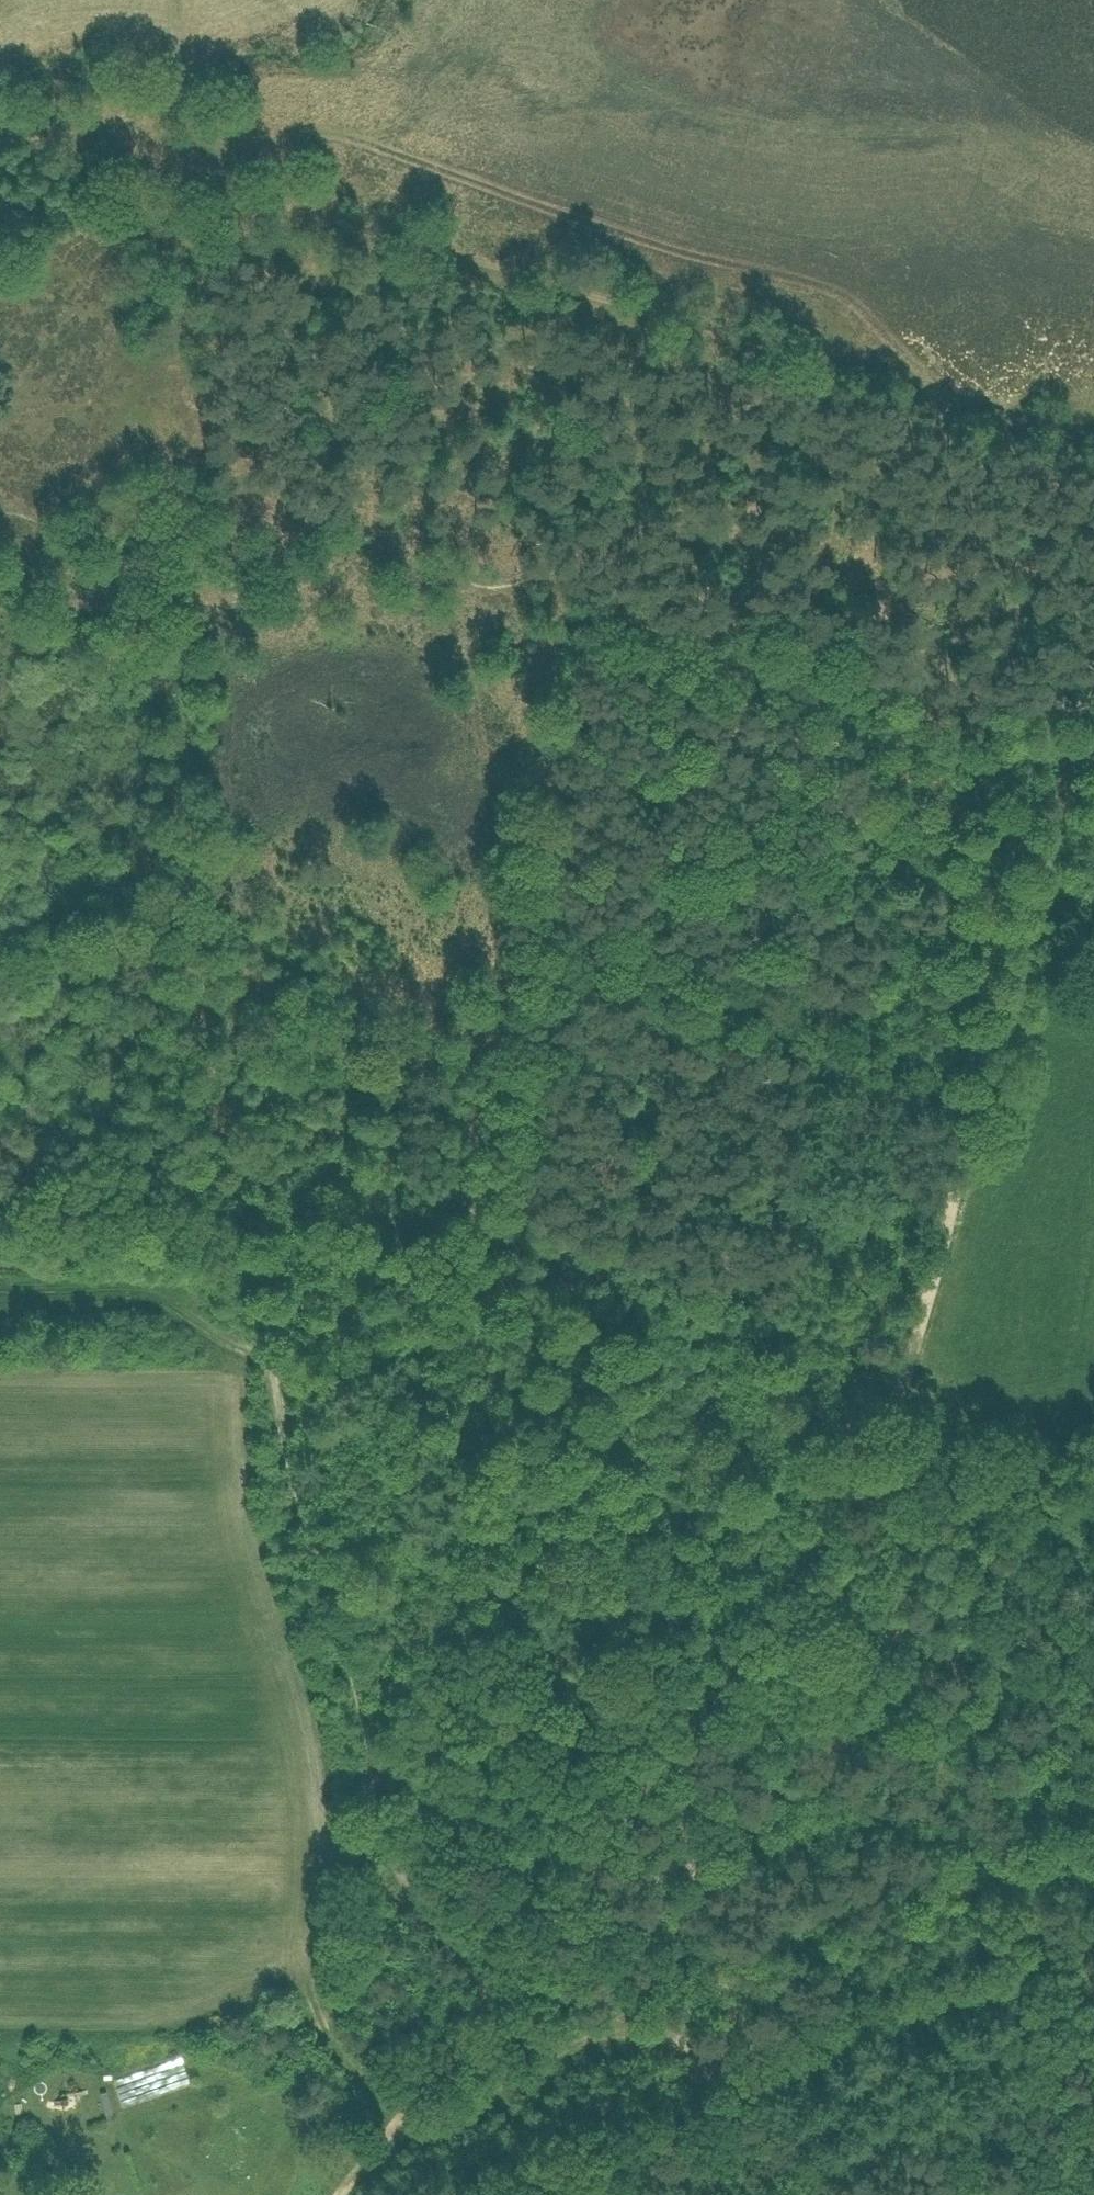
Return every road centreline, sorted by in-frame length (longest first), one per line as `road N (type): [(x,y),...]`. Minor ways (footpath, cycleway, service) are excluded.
road 1 (track): [(341,2194),(777,1618),(875,1468),(1093,698)]
road 2 (track): [(686,1737),(690,1946),(709,2194)]
road 3 (track): [(819,2194),(828,2083),(804,1911)]
road 4 (track): [(174,666),(147,644),(0,607)]

